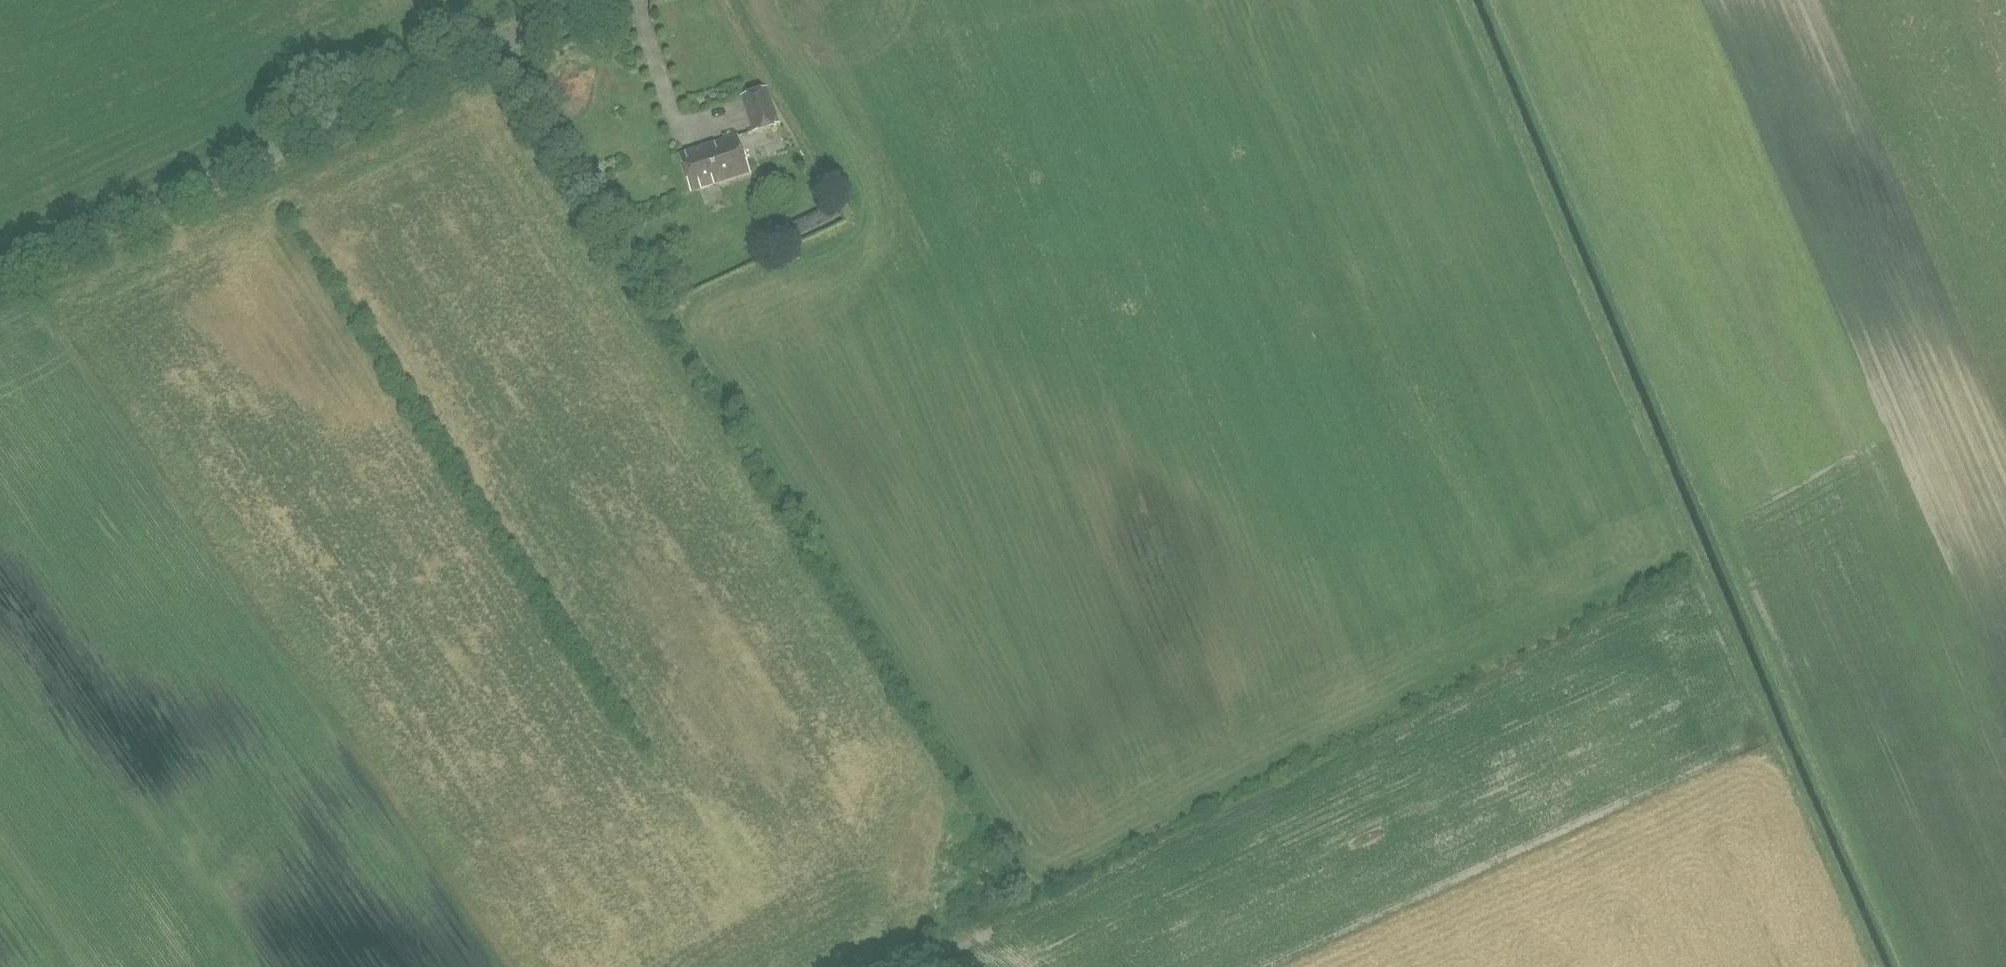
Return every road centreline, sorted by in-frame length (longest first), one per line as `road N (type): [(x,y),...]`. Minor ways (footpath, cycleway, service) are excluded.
road 1 (unclassified): [(0,282),(597,0)]

